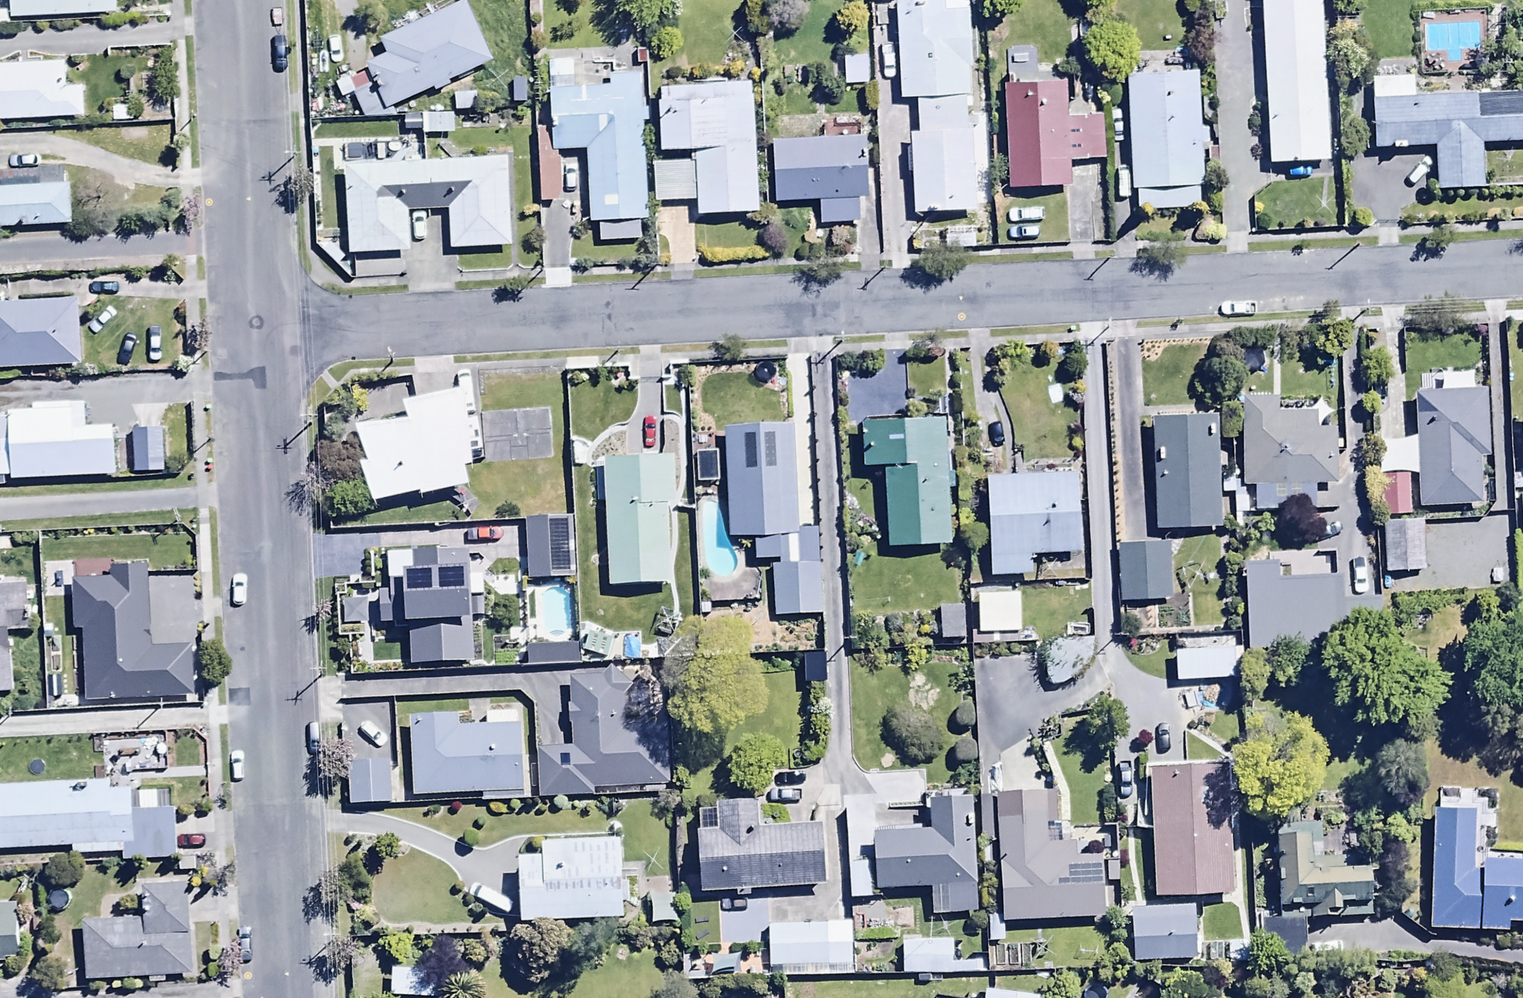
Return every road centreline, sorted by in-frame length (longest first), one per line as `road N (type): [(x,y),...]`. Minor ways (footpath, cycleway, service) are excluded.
road 1 (residential): [(253,331),(1522,267)]
road 2 (unclassified): [(253,331),(287,997)]
road 3 (unclassified): [(236,0),(253,331)]

